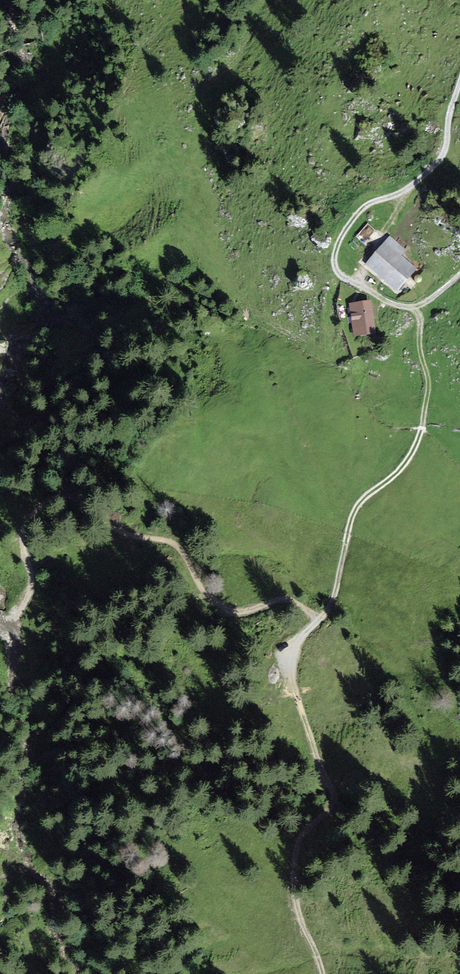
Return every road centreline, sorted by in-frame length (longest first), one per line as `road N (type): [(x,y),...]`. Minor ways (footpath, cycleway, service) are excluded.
road 1 (track): [(323,973),(295,902),(292,856),(335,792),(314,755),(292,684),(298,640),(334,599),(353,513),(422,438),(429,381),(416,310)]
road 2 (track): [(322,615),(287,599),(223,611),(161,514),(91,516),(58,492),(28,512),(22,529),(29,583),(0,625)]
road 3 (track): [(416,310),(347,283),(334,259),(363,211),(403,193),(444,152),(459,88)]

